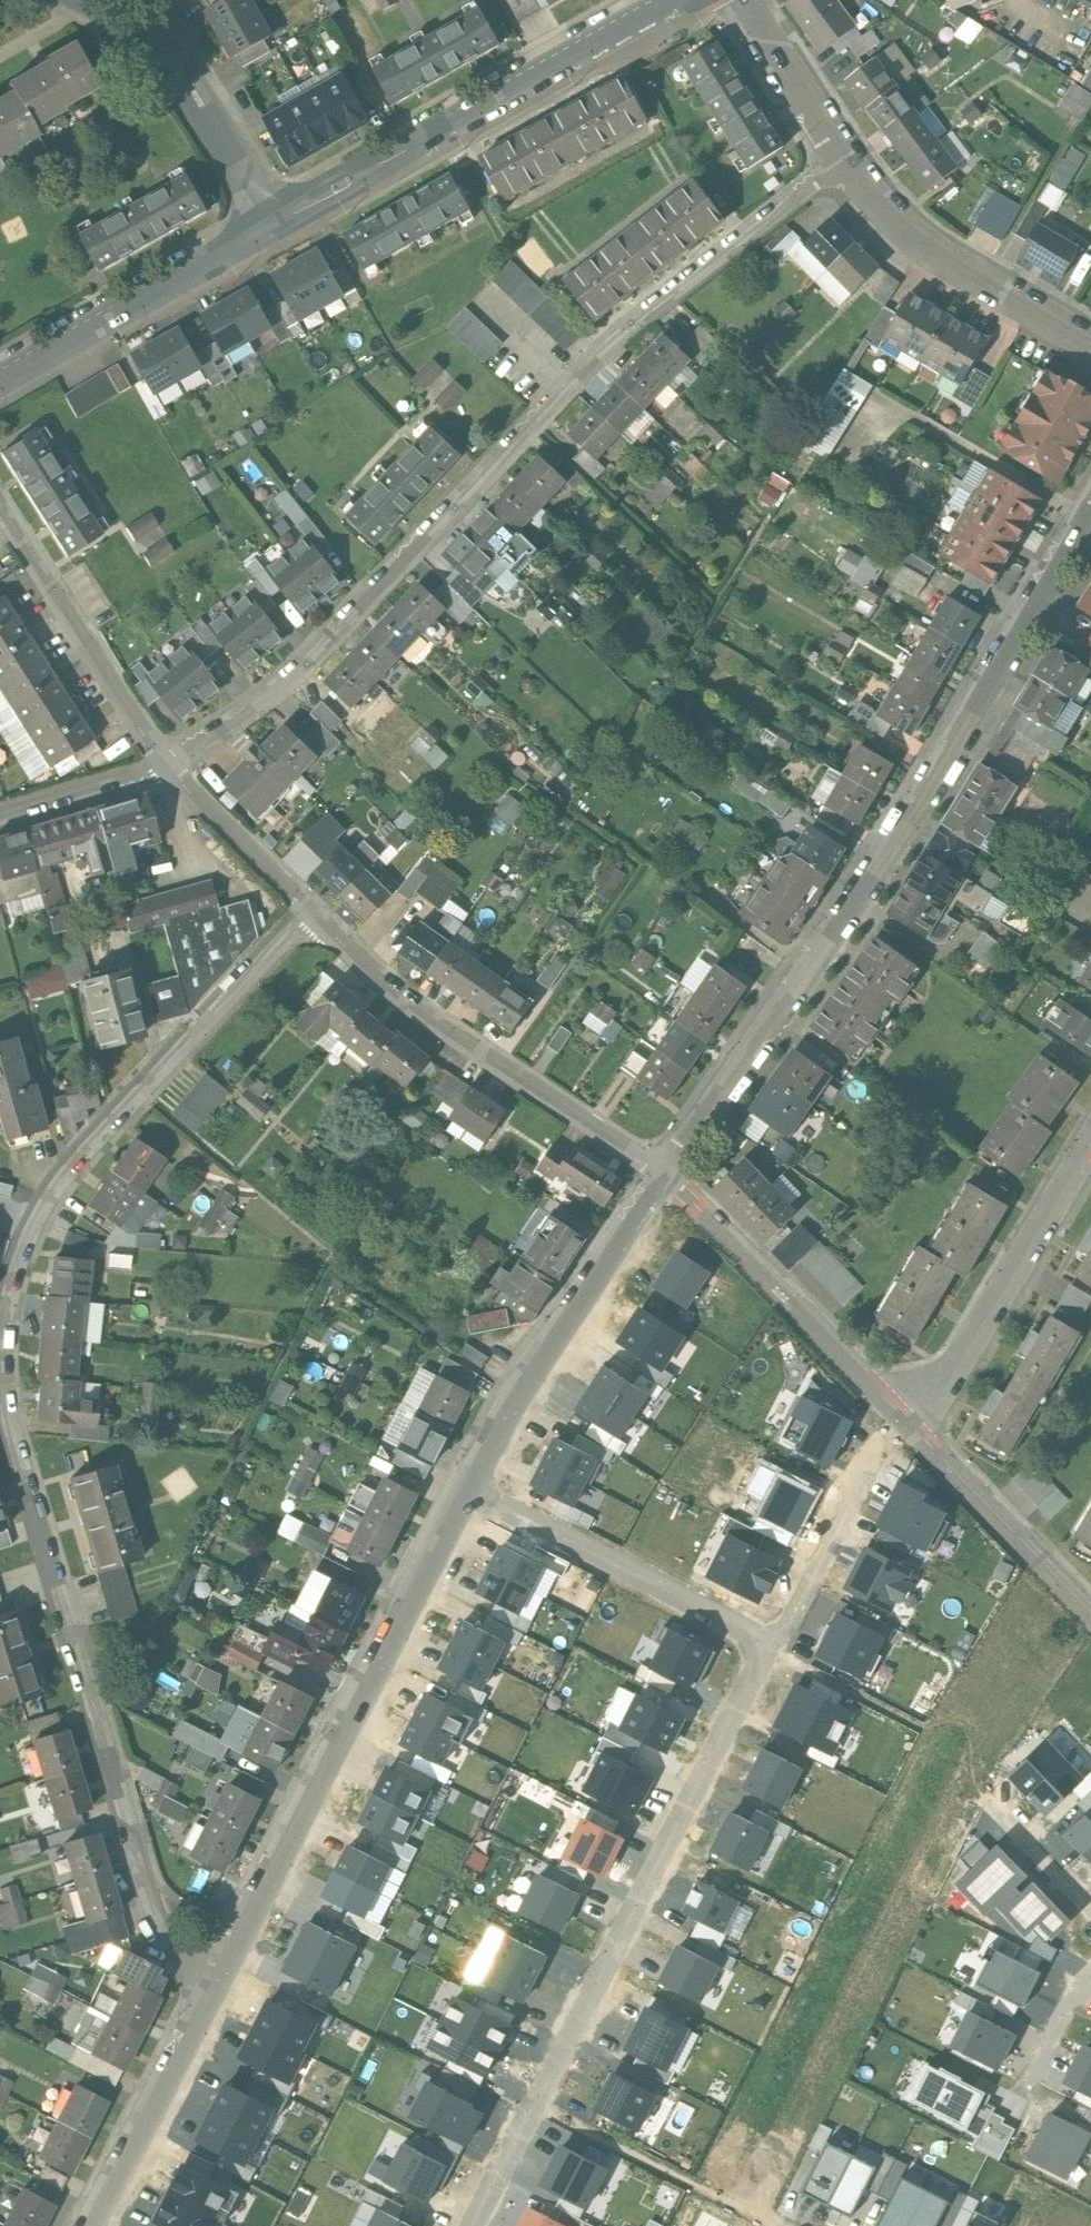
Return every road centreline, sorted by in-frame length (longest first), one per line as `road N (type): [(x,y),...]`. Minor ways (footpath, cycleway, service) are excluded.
road 1 (residential): [(315,917),(76,1154),(14,1274),(3,1345),(11,1414),(138,1860),(168,1935),(214,1977)]
road 2 (residential): [(839,155),(582,349),(253,703),(166,763)]
road 3 (residential): [(1090,505),(991,685),(802,991),(663,1173)]
road 4 (residential): [(772,1643),(470,2225)]
road 5 (residential): [(467,1491),(214,1977)]
road 6 (secondary): [(271,223),(678,0)]
road 7 (residential): [(663,1173),(386,980),(315,917)]
road 8 (residential): [(663,1173),(467,1491)]
road 9 (residential): [(900,1418),(663,1173)]
road 10 (residential): [(772,1643),(467,1491)]
road 11 (residential): [(900,1418),(957,1364),(1090,1142)]
road 12 (residential): [(1090,355),(971,277),(839,155)]
road 13 (secondary): [(0,383),(271,223)]
road 14 (residential): [(166,763),(0,510)]
road 15 (residential): [(214,1977),(91,2225)]
road 16 (residential): [(271,223),(175,50),(115,0)]
road 17 (residential): [(1090,1617),(900,1418)]
road 18 (residential): [(315,917),(166,763)]
road 19 (residential): [(866,1478),(790,1627),(772,1643)]
road 20 (residential): [(839,155),(743,0)]
road 21 (residential): [(166,763),(0,813)]
road 22 (residential): [(1090,1907),(995,1810)]
road 23 (residential): [(1090,1977),(1073,1995),(1027,2086)]

